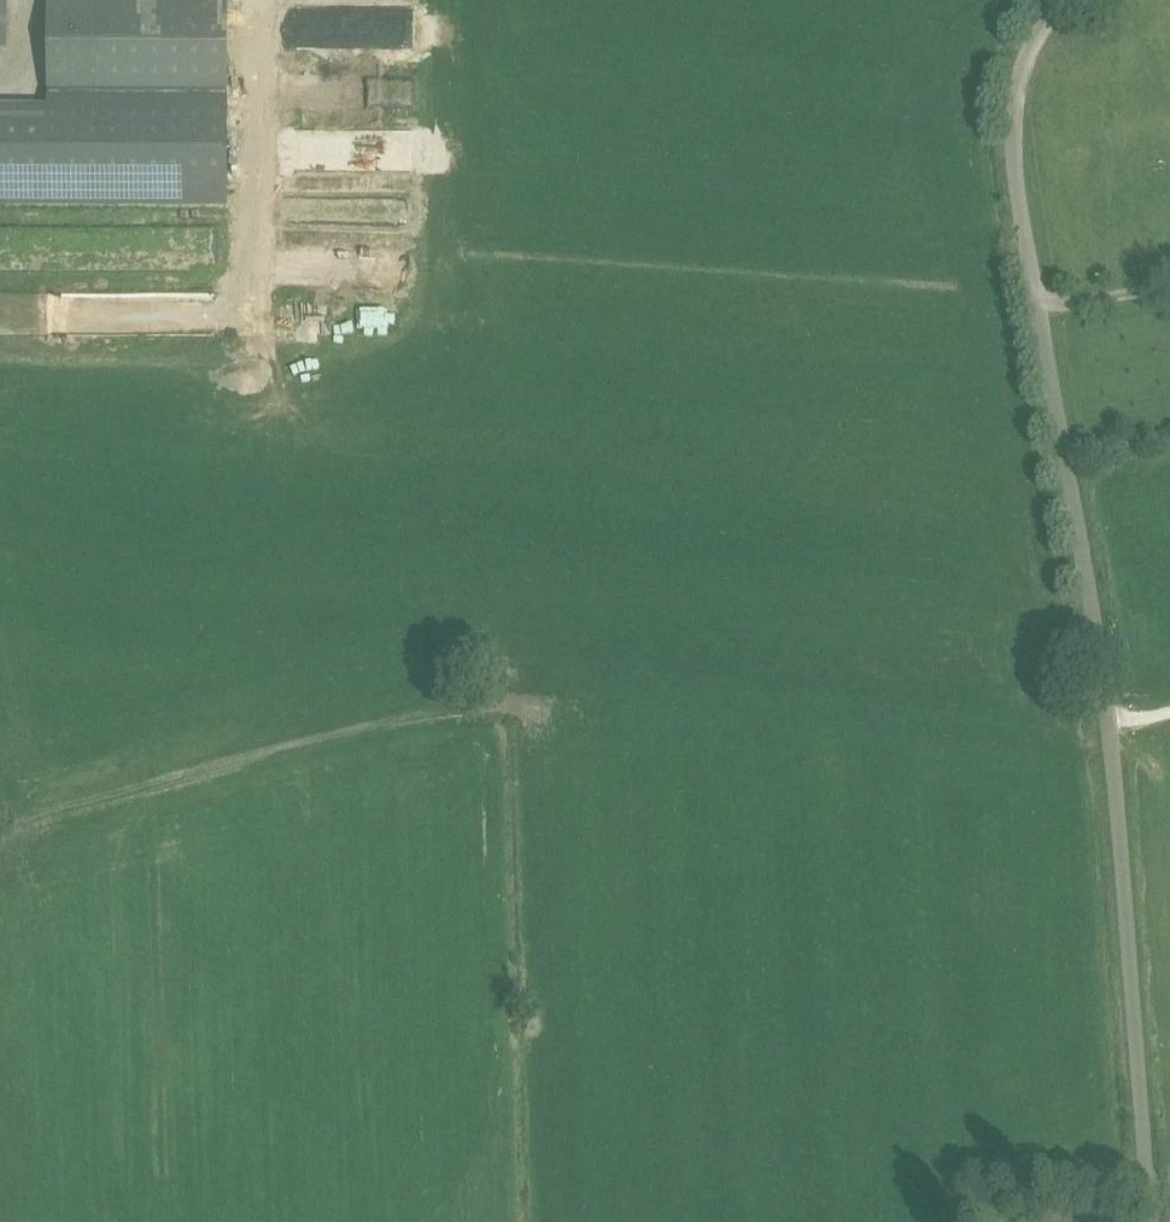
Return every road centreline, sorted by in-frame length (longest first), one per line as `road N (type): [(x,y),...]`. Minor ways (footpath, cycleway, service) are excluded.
road 1 (unclassified): [(1147,1221),(1108,727),(1008,160),(1022,62),(1043,22),(1067,0)]

